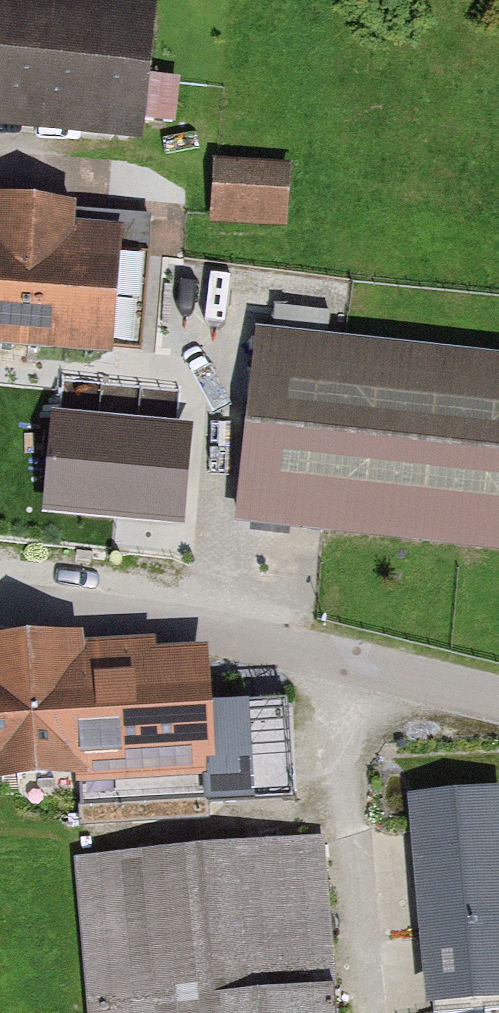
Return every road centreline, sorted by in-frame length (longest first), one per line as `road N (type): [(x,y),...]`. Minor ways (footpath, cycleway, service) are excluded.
road 1 (residential): [(0,598),(350,660)]
road 2 (residential): [(376,1012),(350,660)]
road 3 (residential): [(350,660),(498,696)]

